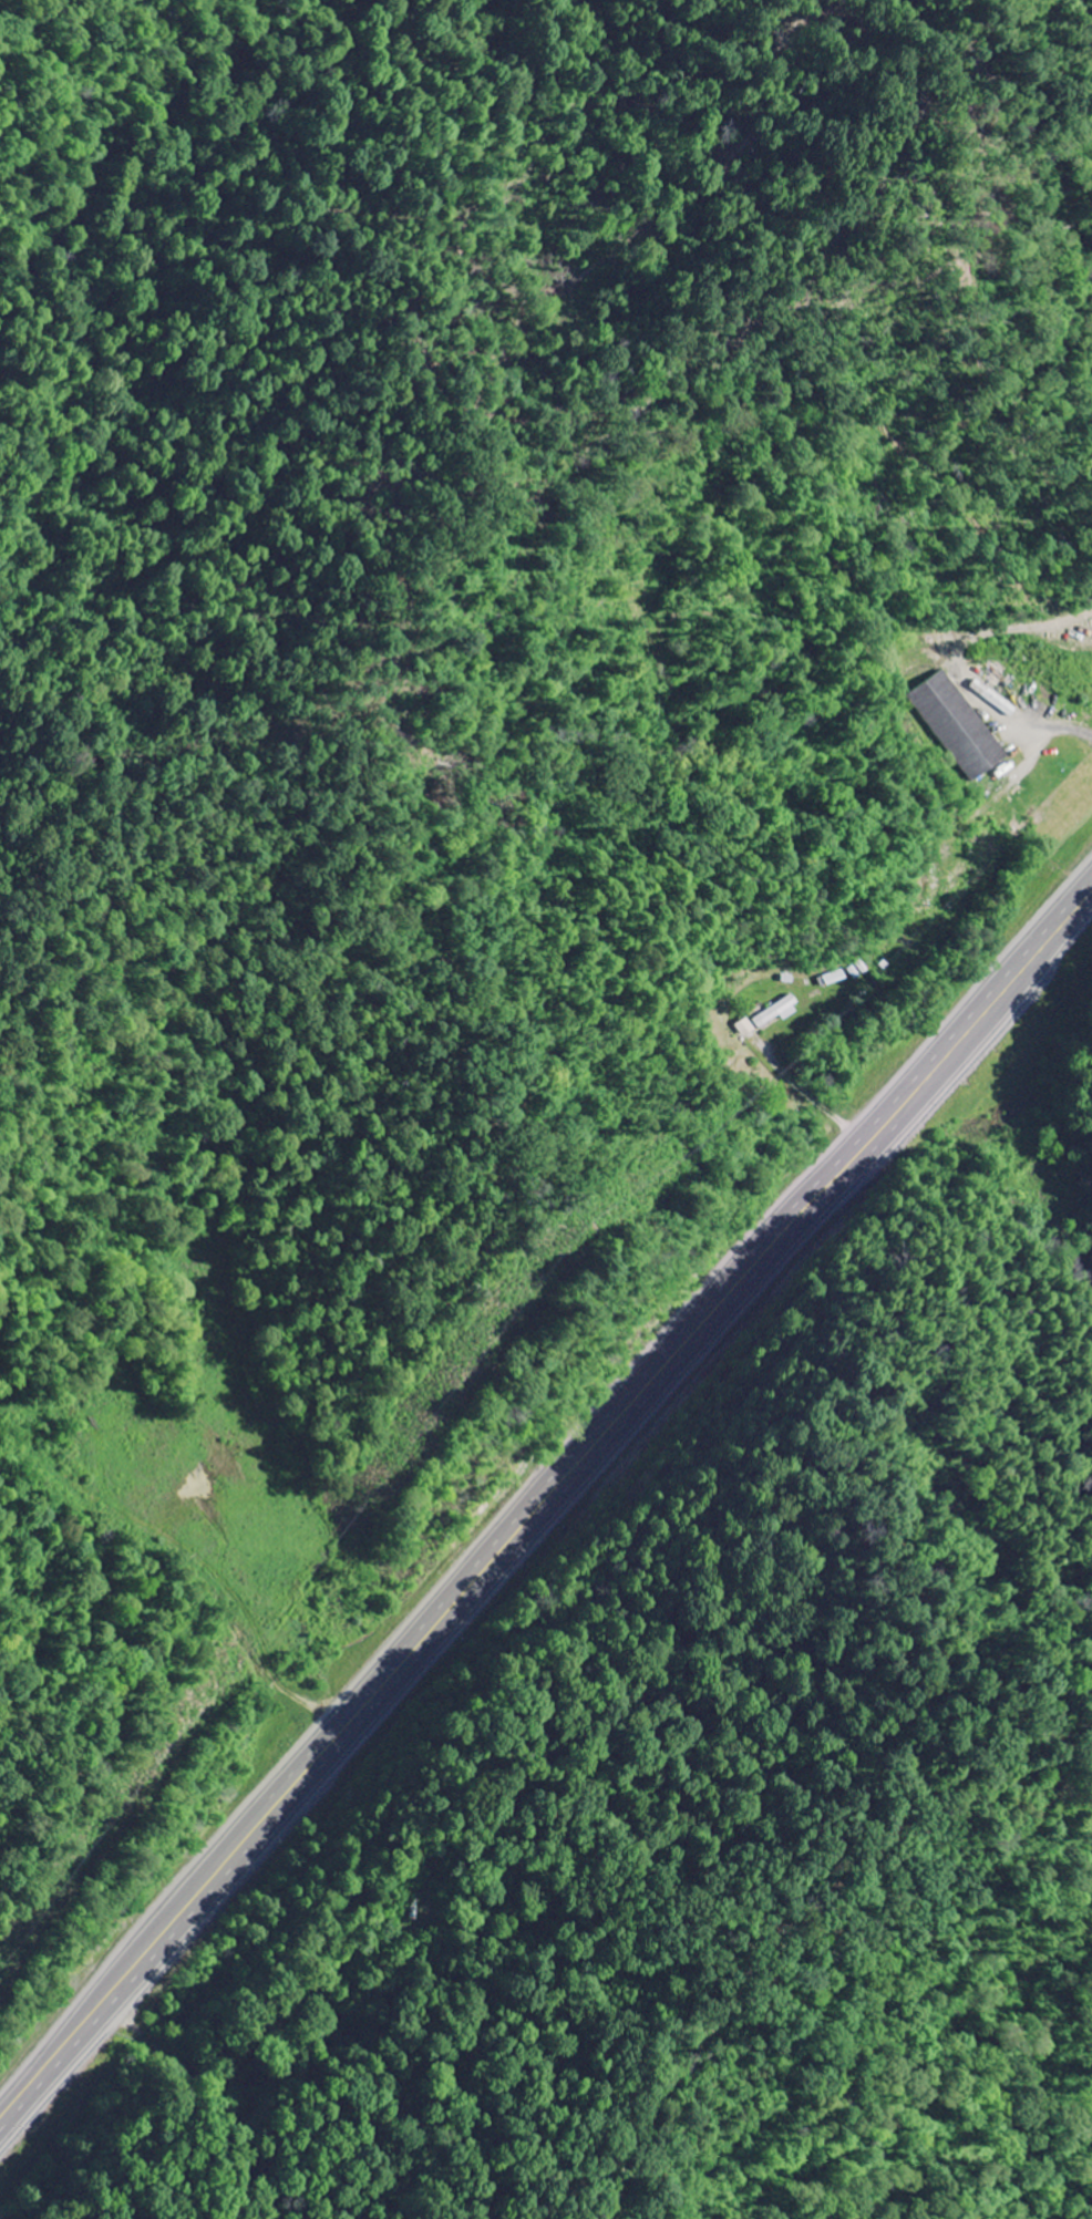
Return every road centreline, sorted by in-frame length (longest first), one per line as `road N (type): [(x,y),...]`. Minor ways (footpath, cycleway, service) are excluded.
road 1 (trunk): [(0,2127),(1091,886)]

